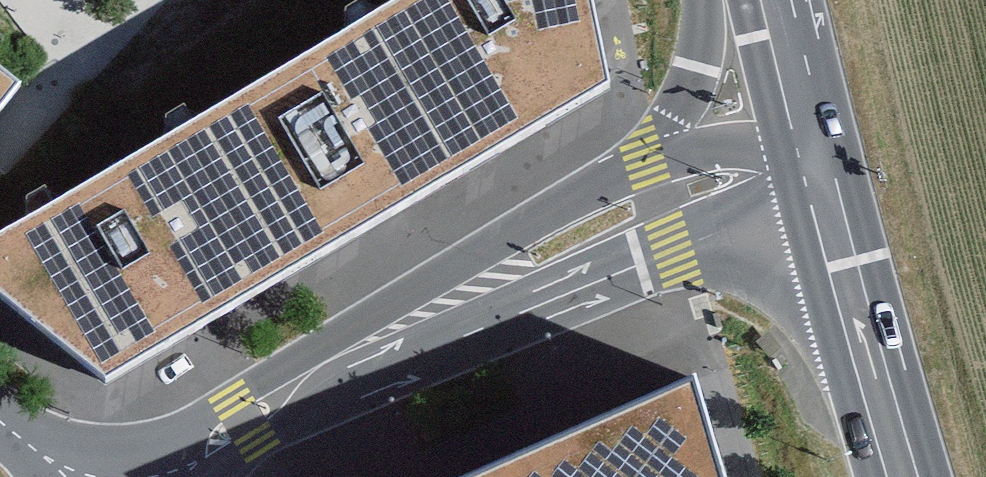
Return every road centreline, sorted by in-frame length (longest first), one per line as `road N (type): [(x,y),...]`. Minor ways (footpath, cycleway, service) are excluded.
road 1 (residential): [(318,367),(407,352),(827,199)]
road 2 (residential): [(650,166),(453,270),(318,367)]
road 3 (secondary): [(827,199),(907,476)]
road 4 (residential): [(701,0),(697,82),(650,166)]
road 5 (residential): [(318,367),(179,476)]
road 6 (residential): [(811,147),(730,147),(650,166)]
road 7 (secondary): [(772,0),(811,147)]

